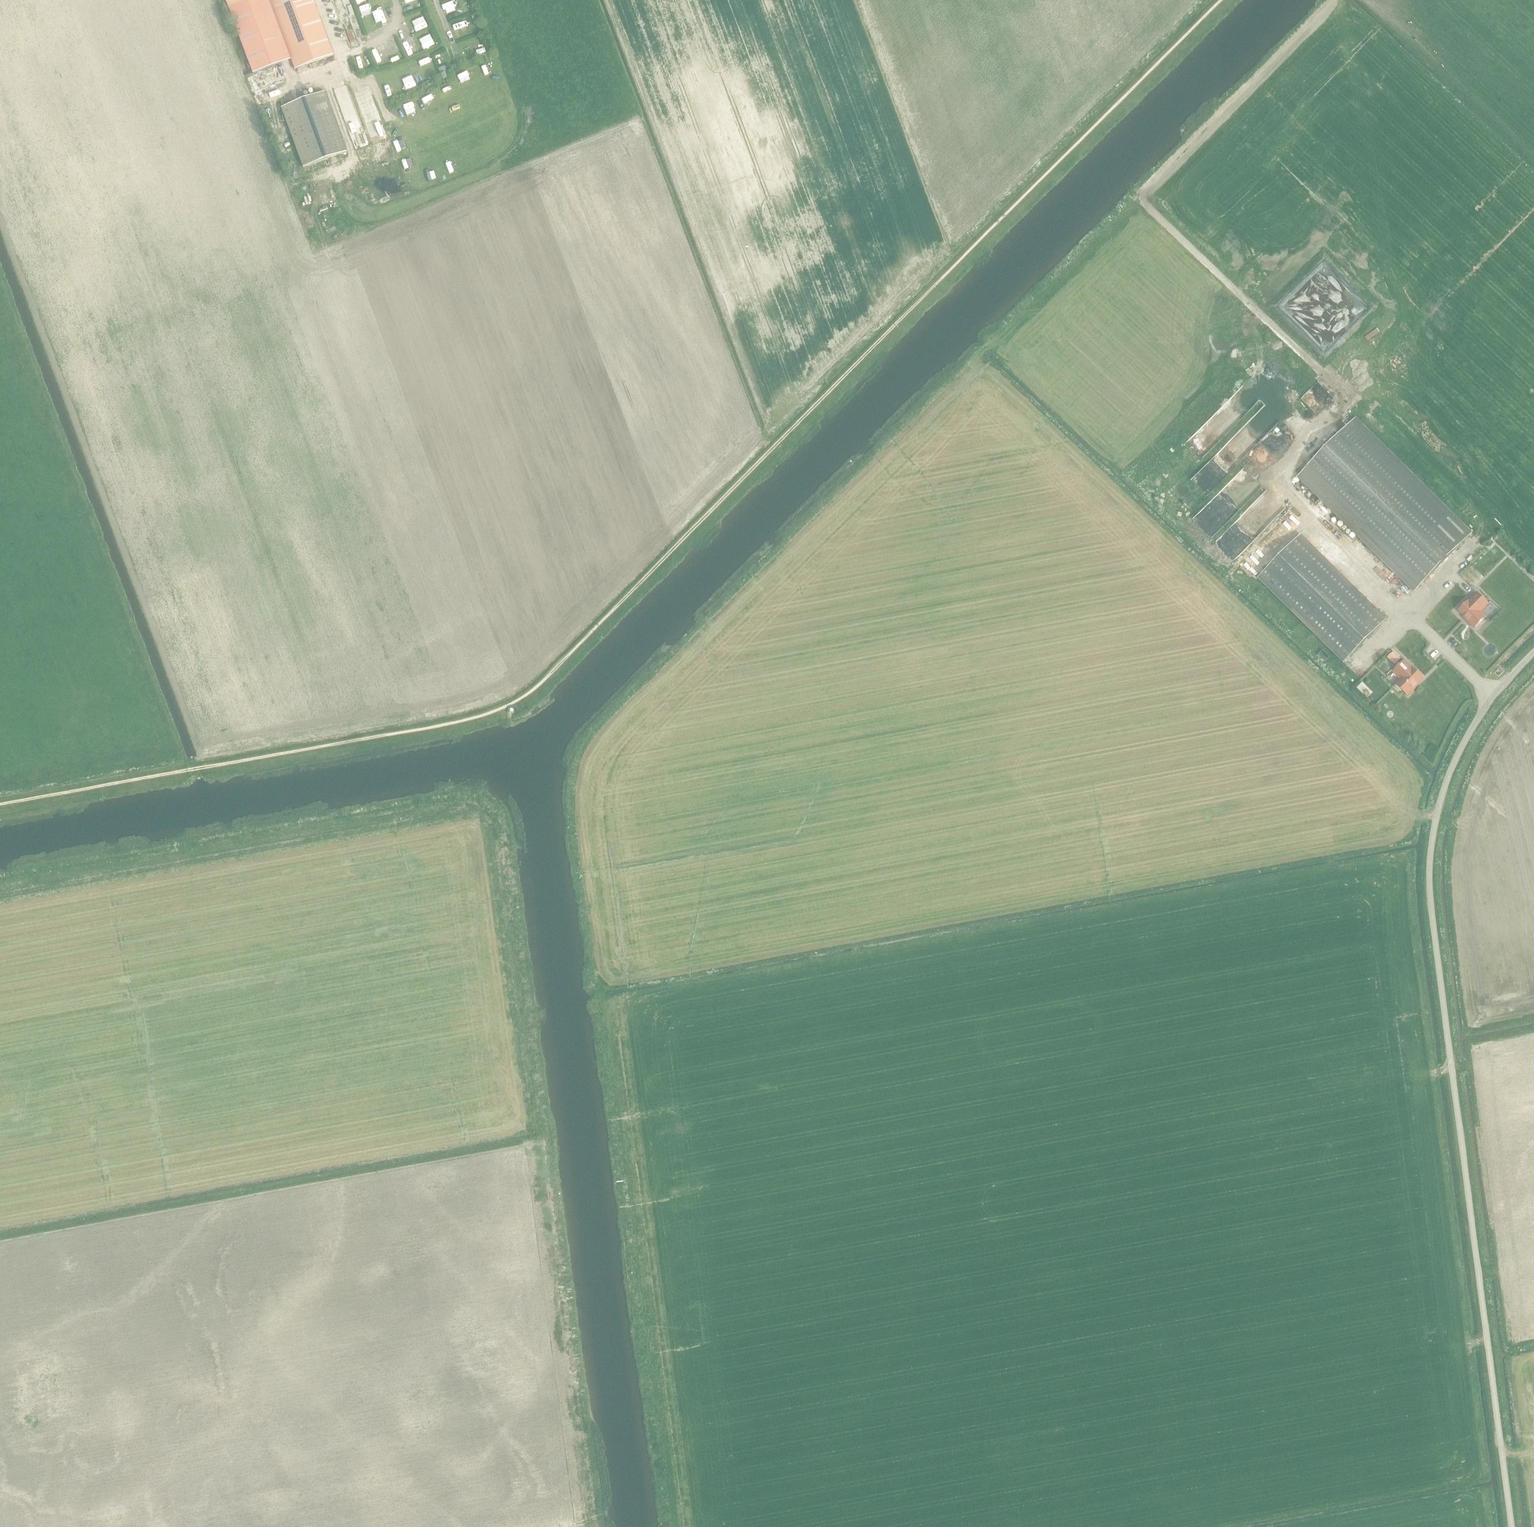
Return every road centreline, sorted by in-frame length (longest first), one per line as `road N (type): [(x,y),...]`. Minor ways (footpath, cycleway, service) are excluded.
road 1 (unclassified): [(1511,1526),(1429,900),(1431,843),(1464,730),(1533,653)]

